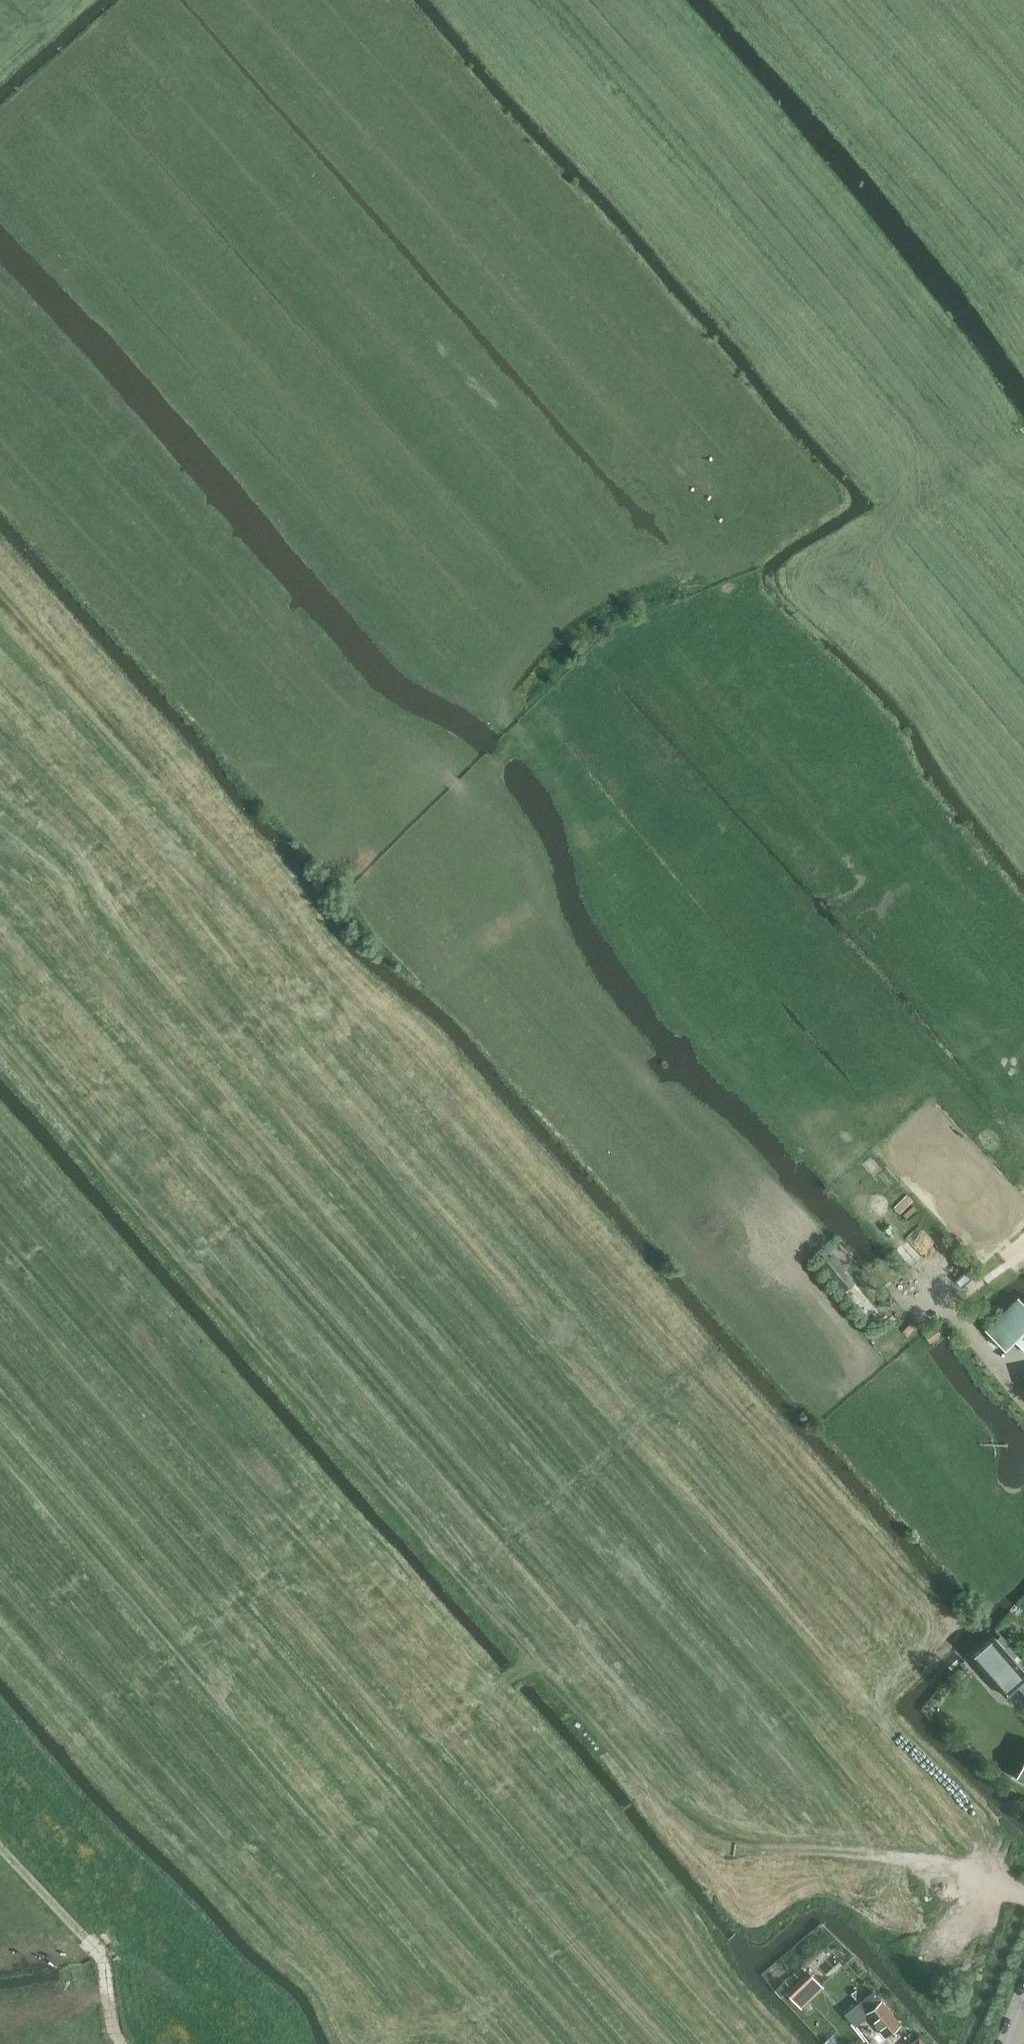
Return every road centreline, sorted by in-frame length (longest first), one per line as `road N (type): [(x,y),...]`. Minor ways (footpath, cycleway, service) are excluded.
road 1 (track): [(0,1838),(100,1949),(124,2043)]

